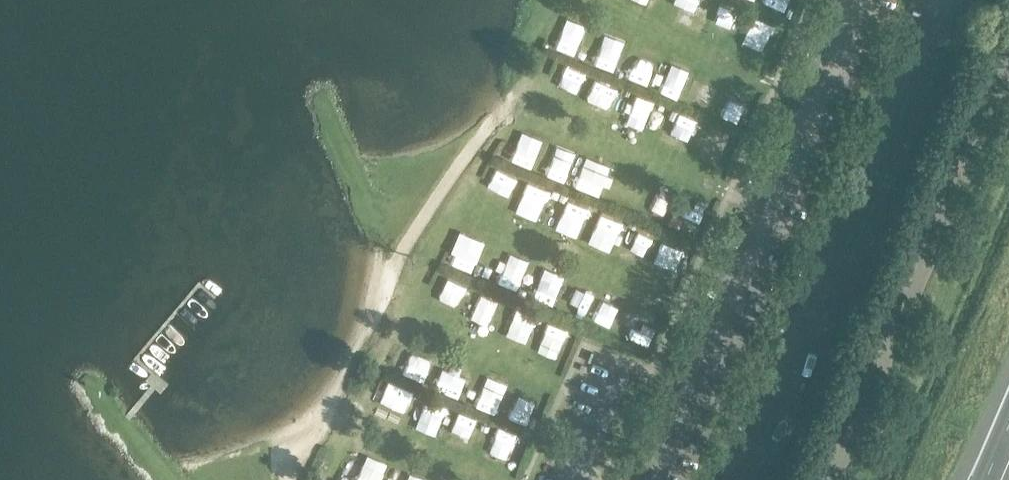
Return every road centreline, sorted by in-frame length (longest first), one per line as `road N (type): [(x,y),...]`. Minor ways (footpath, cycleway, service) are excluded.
road 1 (unclassified): [(833,479),(1008,64)]

